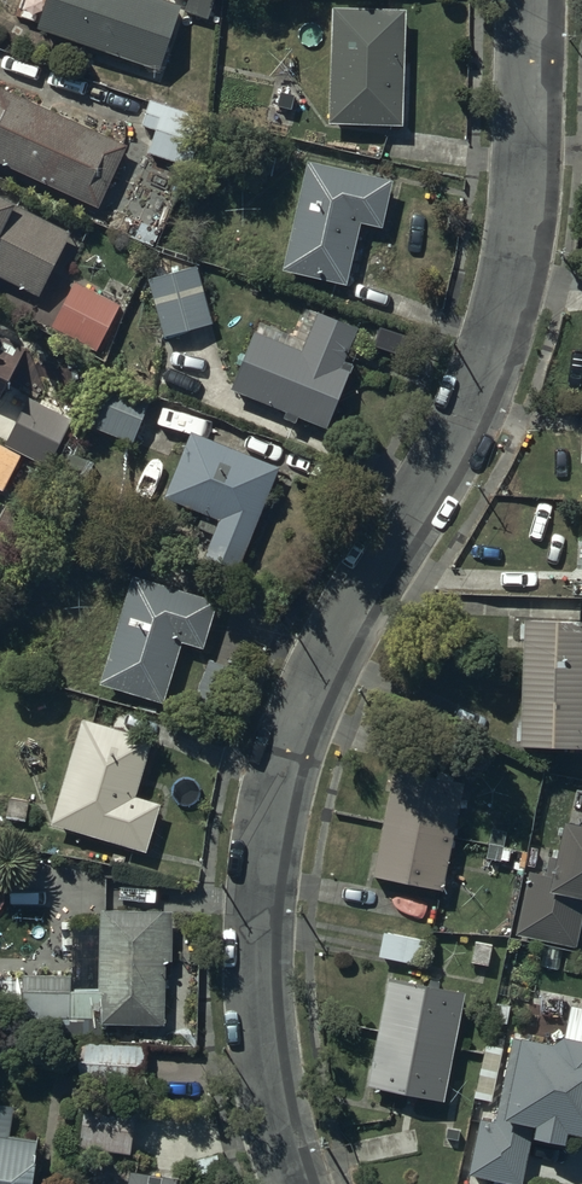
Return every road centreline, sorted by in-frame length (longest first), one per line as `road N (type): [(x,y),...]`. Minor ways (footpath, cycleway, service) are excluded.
road 1 (unclassified): [(537,0),(534,157),(513,304),(448,463),(309,709),(270,829),(261,1002),(275,1105),(303,1183)]

